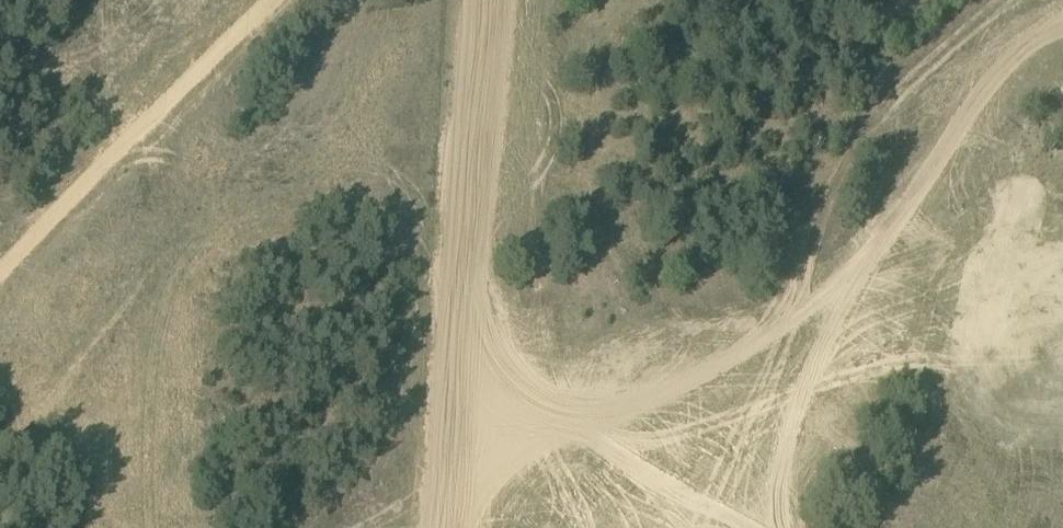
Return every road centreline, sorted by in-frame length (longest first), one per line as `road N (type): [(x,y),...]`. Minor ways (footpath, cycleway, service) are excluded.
road 1 (track): [(504,0),(462,390),(459,527)]
road 2 (track): [(0,279),(289,0)]

